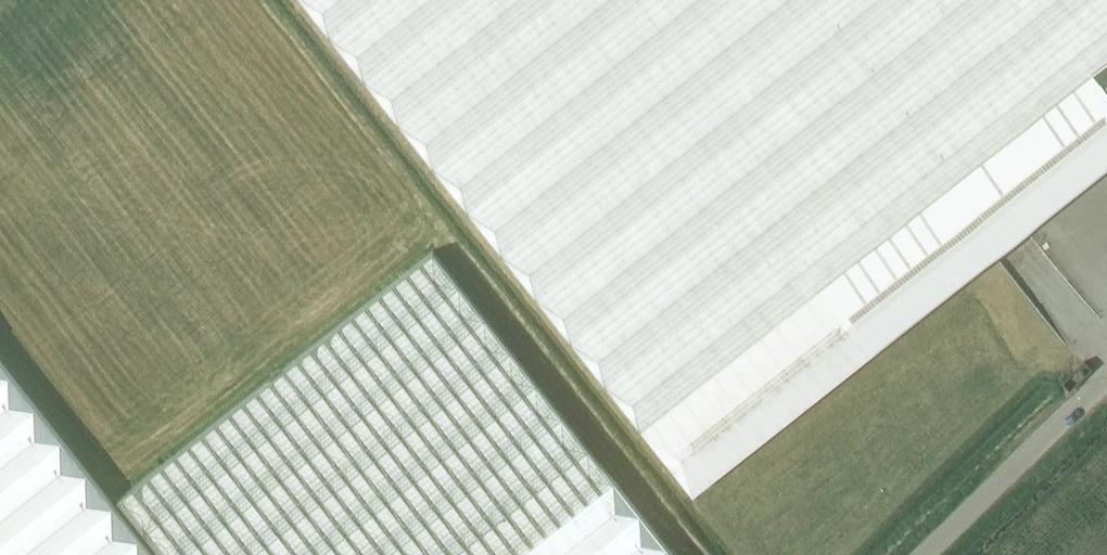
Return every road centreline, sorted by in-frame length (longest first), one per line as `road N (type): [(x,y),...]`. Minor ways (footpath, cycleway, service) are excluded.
road 1 (unclassified): [(916,554),(1106,371)]

